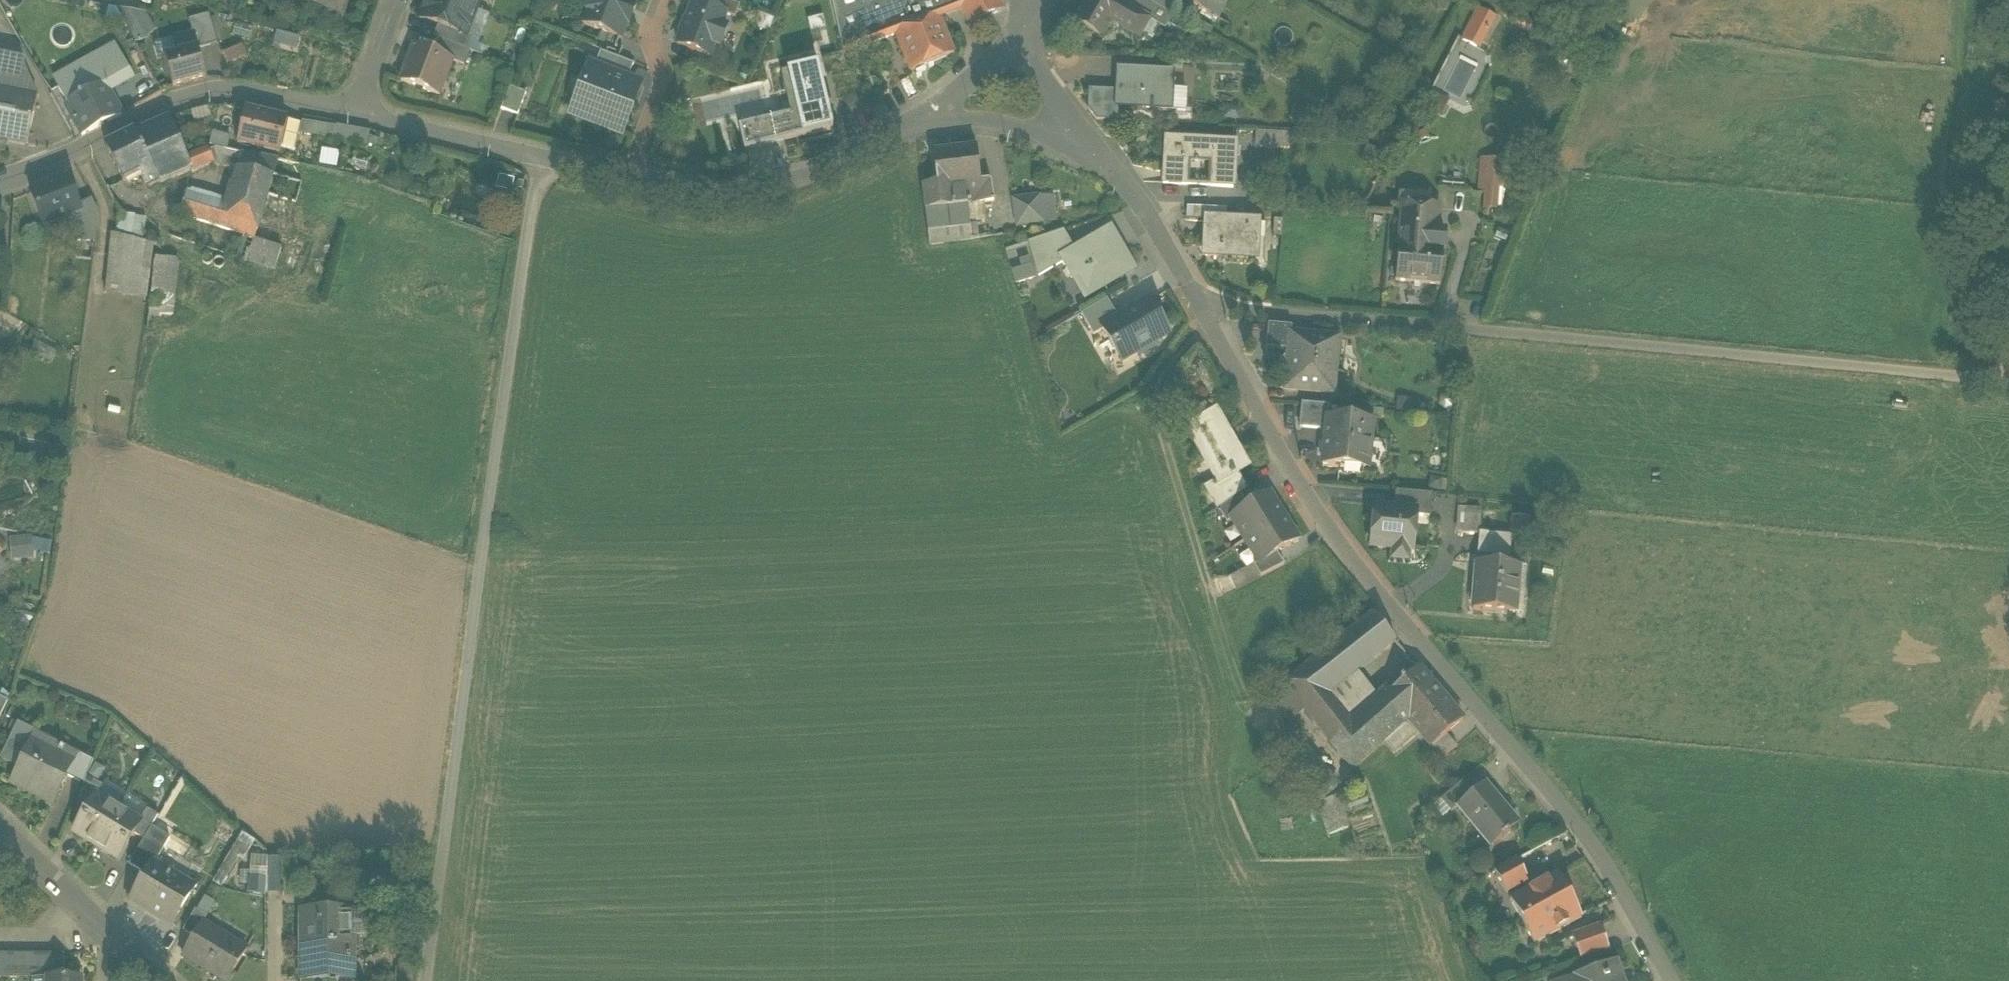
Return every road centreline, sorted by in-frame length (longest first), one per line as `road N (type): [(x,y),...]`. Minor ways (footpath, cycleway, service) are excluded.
road 1 (residential): [(536,153),(424,980)]
road 2 (residential): [(1206,318),(1331,536),(1601,851),(1673,980)]
road 3 (track): [(2007,380),(1481,332)]
road 4 (residential): [(357,111),(206,86),(0,178)]
road 5 (residential): [(936,111),(807,171),(715,195),(623,175)]
road 6 (residential): [(1206,318),(1159,384),(1158,412),(1212,601)]
road 7 (residential): [(1481,332),(1196,303)]
road 8 (residential): [(623,175),(668,76),(653,21),(661,0)]
road 9 (residential): [(936,111),(1112,165)]
road 10 (residential): [(536,153),(357,111)]
road 11 (unclassified): [(1112,165),(1013,37)]
road 12 (residential): [(1112,165),(1196,303)]
road 13 (residential): [(0,822),(105,923)]

